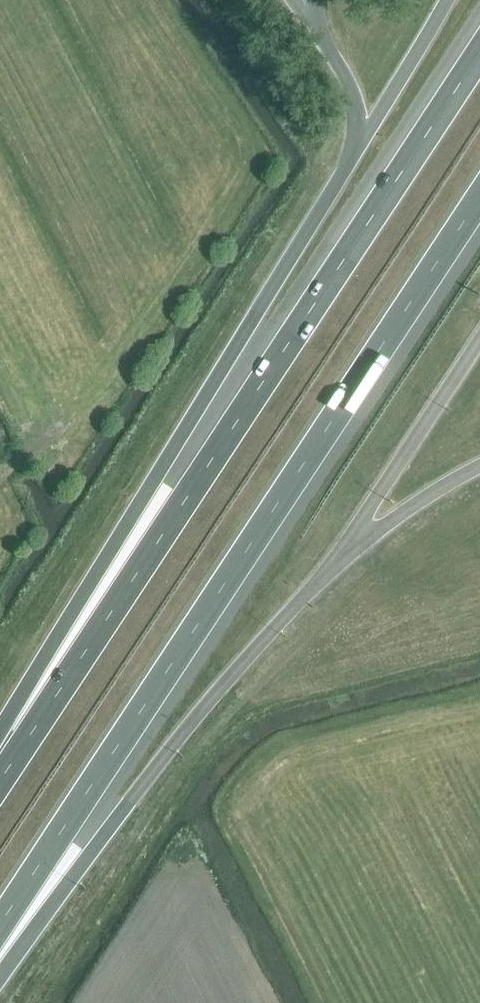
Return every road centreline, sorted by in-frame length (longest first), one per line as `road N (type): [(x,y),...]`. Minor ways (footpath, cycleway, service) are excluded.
road 1 (motorway): [(479,53),(0,780)]
road 2 (motorway): [(0,923),(479,197)]
road 3 (motorway): [(365,134),(0,730)]
road 4 (motorway): [(0,973),(227,679),(350,547)]

